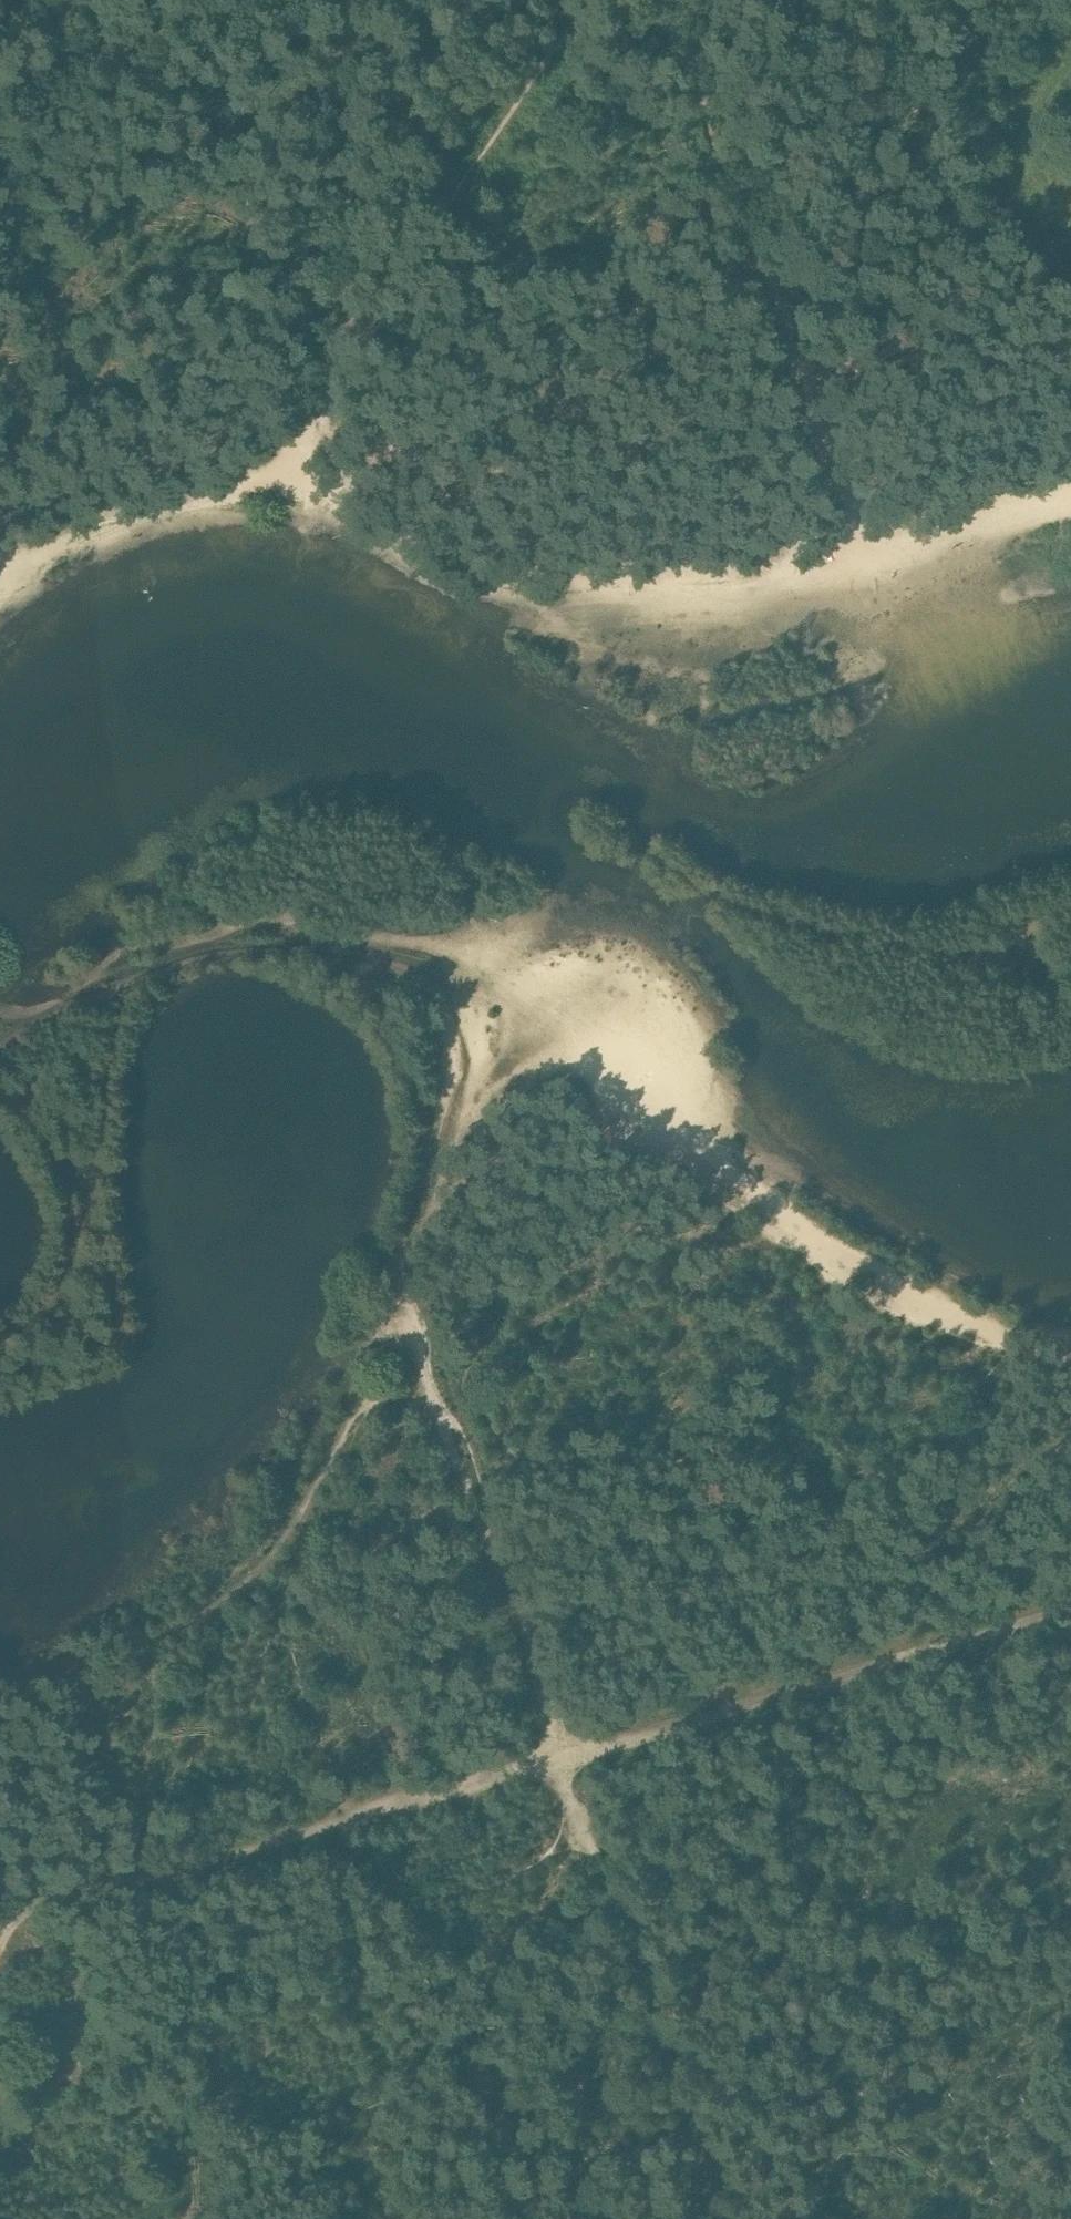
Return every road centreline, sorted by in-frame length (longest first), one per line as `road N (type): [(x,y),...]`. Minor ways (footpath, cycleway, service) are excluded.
road 1 (track): [(557,1745),(0,1913)]
road 2 (track): [(667,0),(860,525)]
road 3 (track): [(1070,1583),(557,1745)]
road 4 (track): [(0,90),(225,0)]

